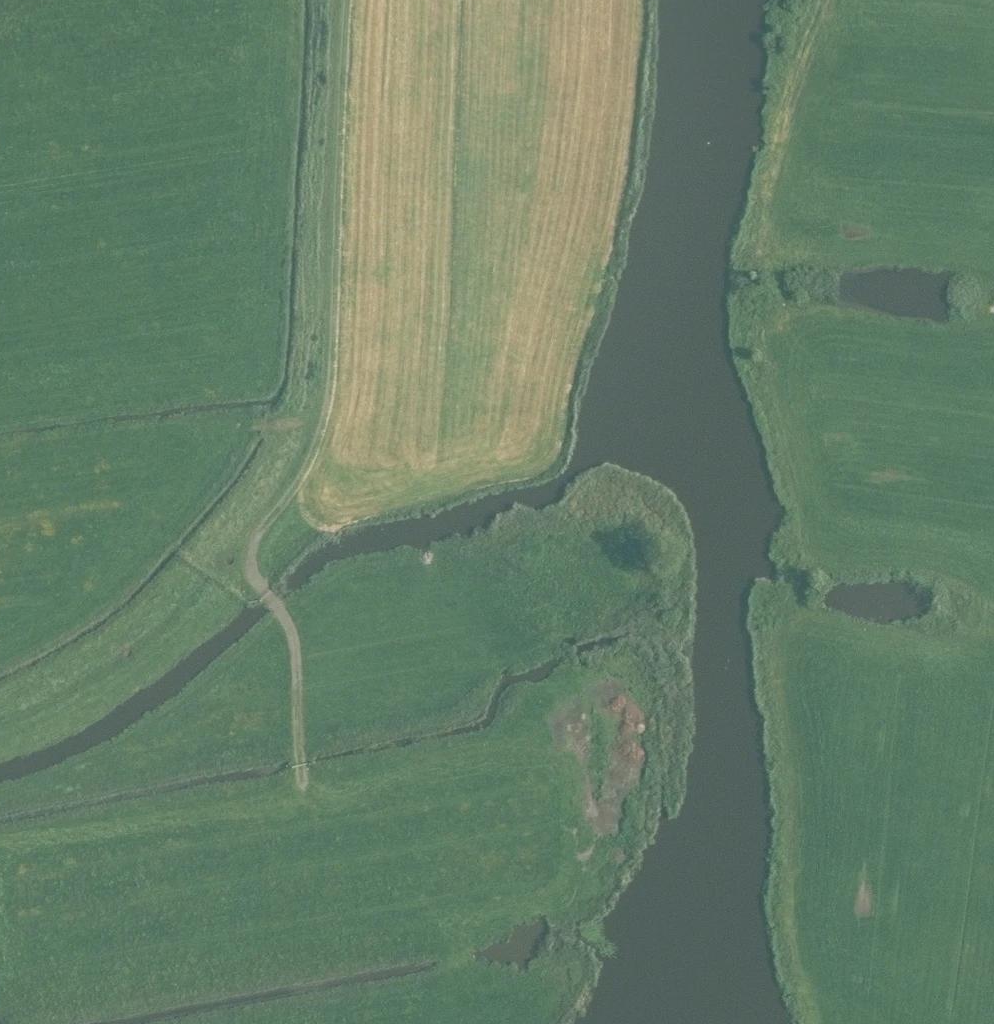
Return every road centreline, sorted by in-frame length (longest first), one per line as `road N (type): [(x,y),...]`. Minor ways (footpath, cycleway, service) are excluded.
road 1 (track): [(349,0),(328,200),(322,424),(245,558)]
road 2 (track): [(245,558),(62,718),(0,739)]
road 3 (track): [(300,787),(292,633),(245,558)]

